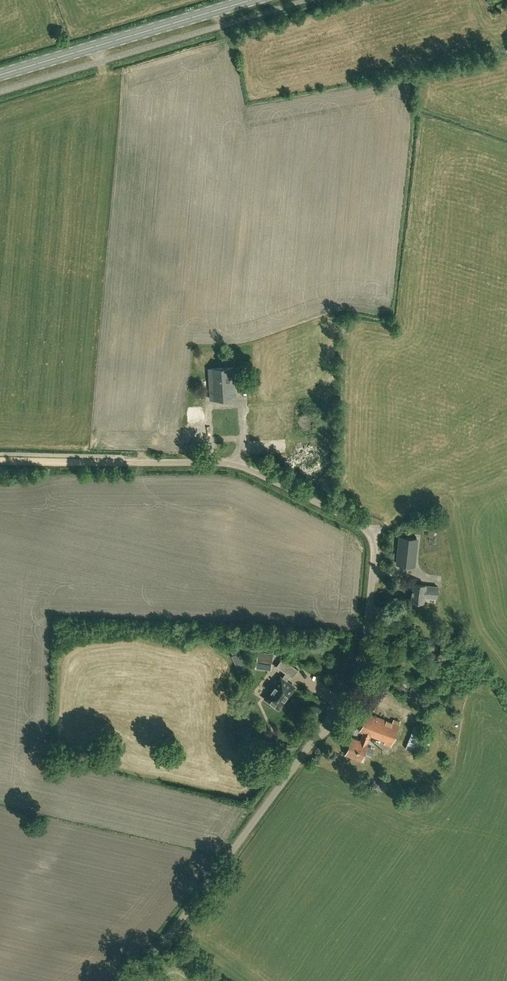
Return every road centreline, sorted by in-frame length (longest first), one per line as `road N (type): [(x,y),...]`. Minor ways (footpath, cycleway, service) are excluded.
road 1 (unclassified): [(130,980),(342,704),(365,655),(375,548),(367,527),(248,468),(121,460)]
road 2 (secondary): [(247,0),(0,74)]
road 3 (track): [(372,534),(506,473)]
road 4 (track): [(121,460),(0,460)]

